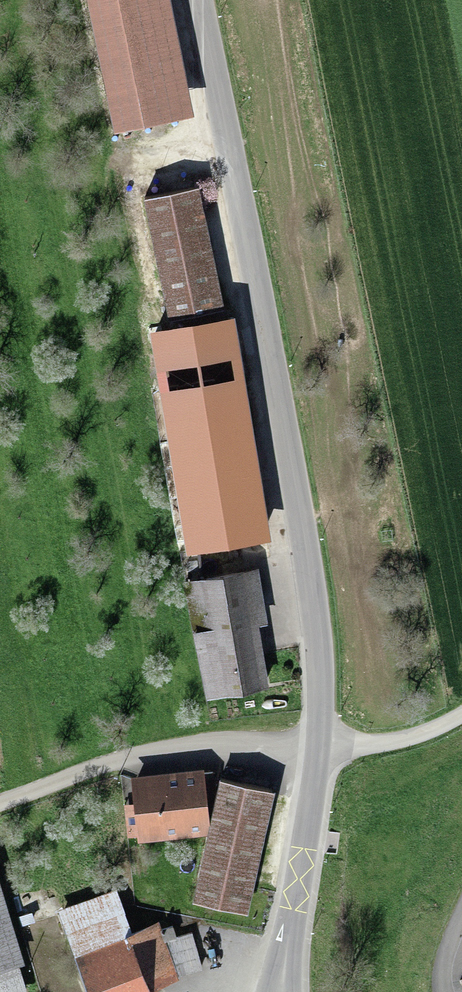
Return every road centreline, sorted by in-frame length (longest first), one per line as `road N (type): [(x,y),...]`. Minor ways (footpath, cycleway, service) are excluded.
road 1 (secondary): [(320,743),(310,586),(196,0)]
road 2 (track): [(0,805),(152,753),(260,738),(320,743)]
road 3 (secondary): [(278,991),(320,743)]
road 4 (residential): [(320,743),(367,746),(433,731),(461,713)]

